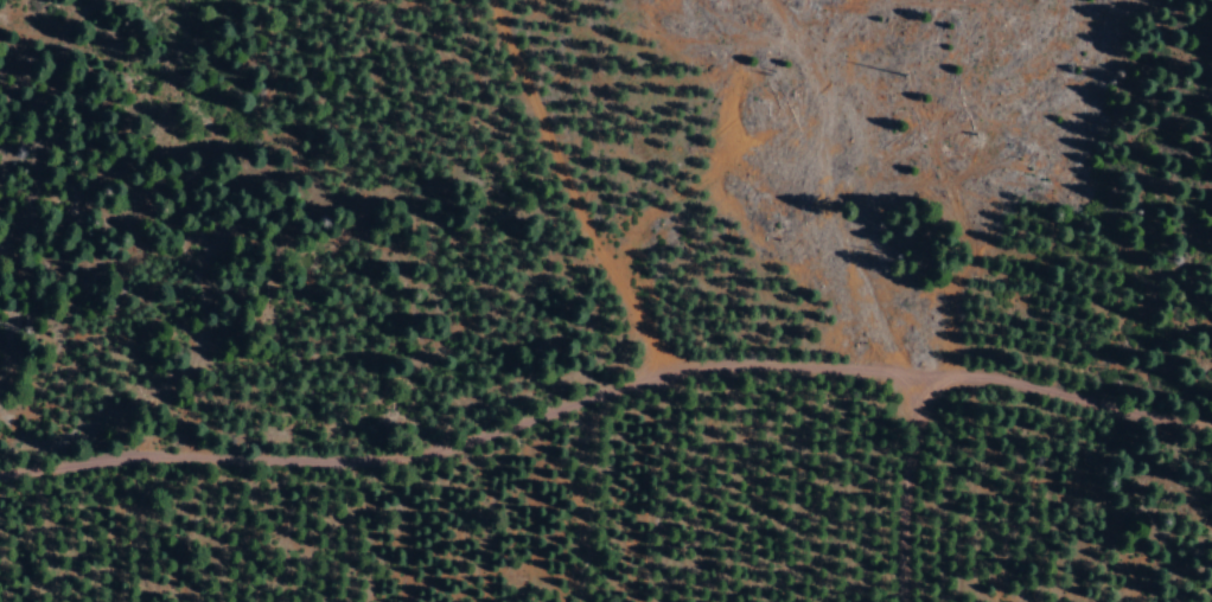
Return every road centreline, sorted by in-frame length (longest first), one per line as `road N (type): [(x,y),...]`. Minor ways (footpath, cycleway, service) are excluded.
road 1 (track): [(903,601),(884,393),(639,367),(408,460),(177,500),(0,488)]
road 2 (track): [(523,0),(639,367)]
road 3 (track): [(889,414),(1211,427)]

